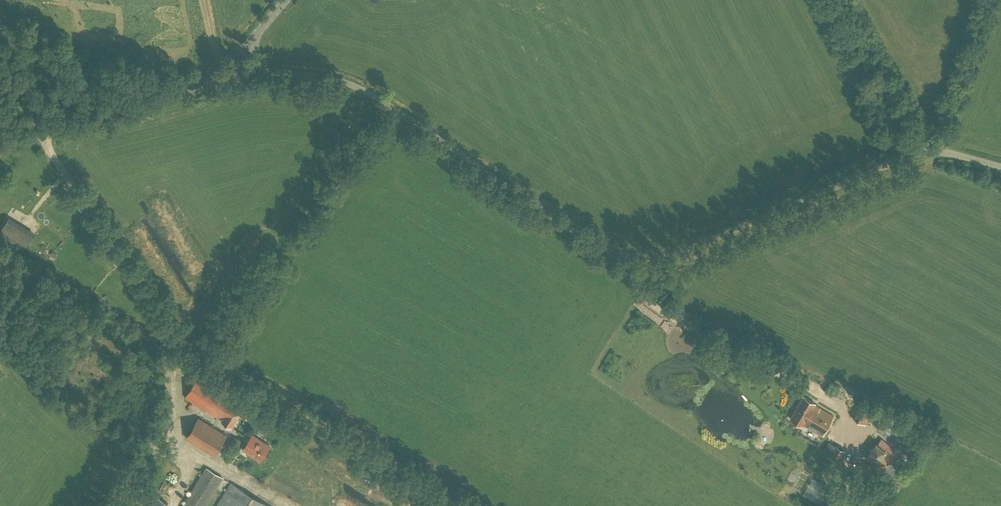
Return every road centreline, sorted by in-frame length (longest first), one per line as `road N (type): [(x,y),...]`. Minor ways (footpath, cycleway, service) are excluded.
road 1 (unclassified): [(1000,164),(924,148),(663,253),(626,254),(602,247),(358,87),(245,70)]
road 2 (unclassified): [(127,505),(168,427),(172,356),(167,333),(39,133)]
road 3 (unclassified): [(39,133),(245,70)]

